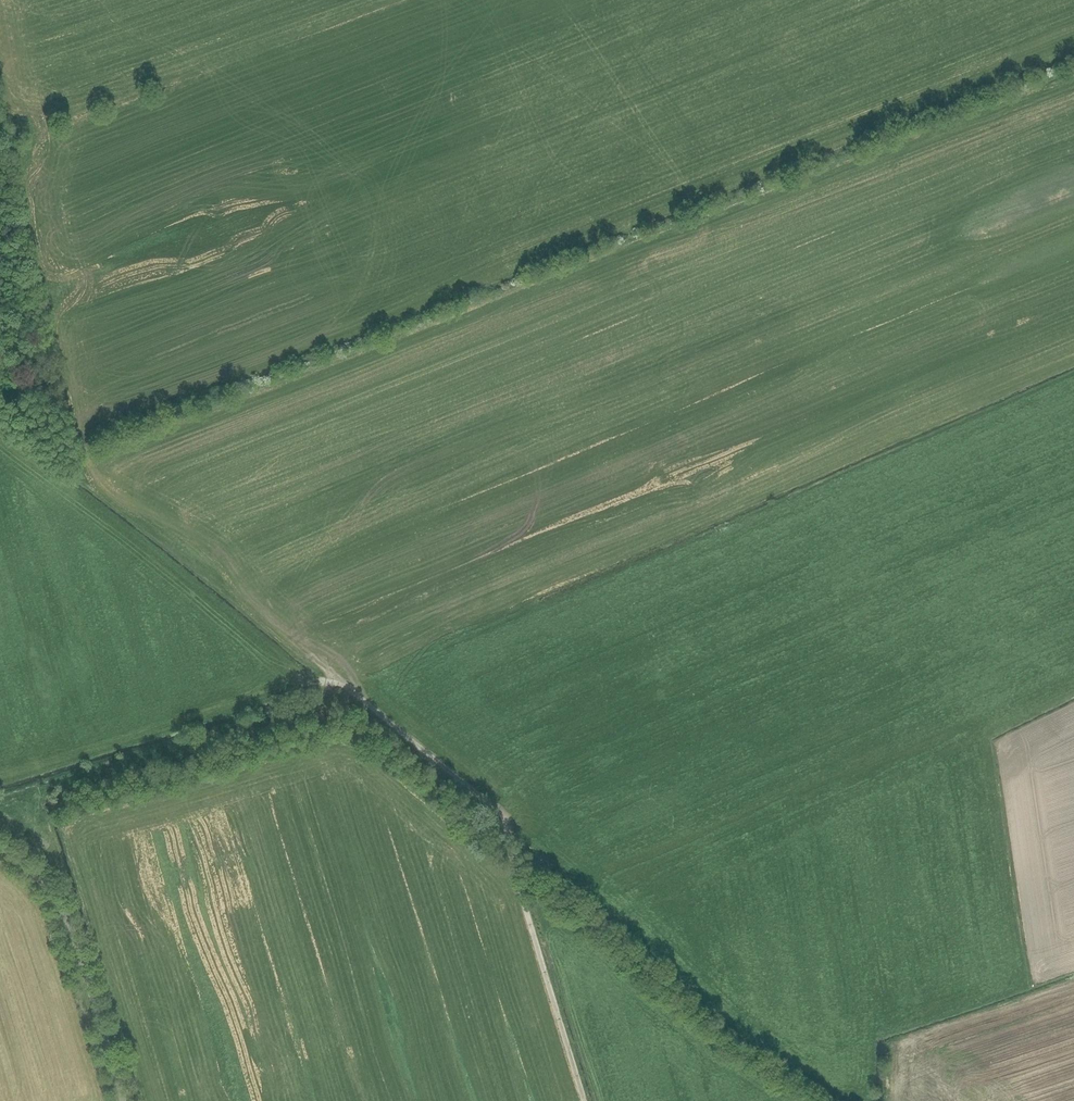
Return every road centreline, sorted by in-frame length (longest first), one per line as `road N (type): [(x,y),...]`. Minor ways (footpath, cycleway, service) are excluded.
road 1 (unclassified): [(124,1100),(66,916),(43,880),(0,847)]

